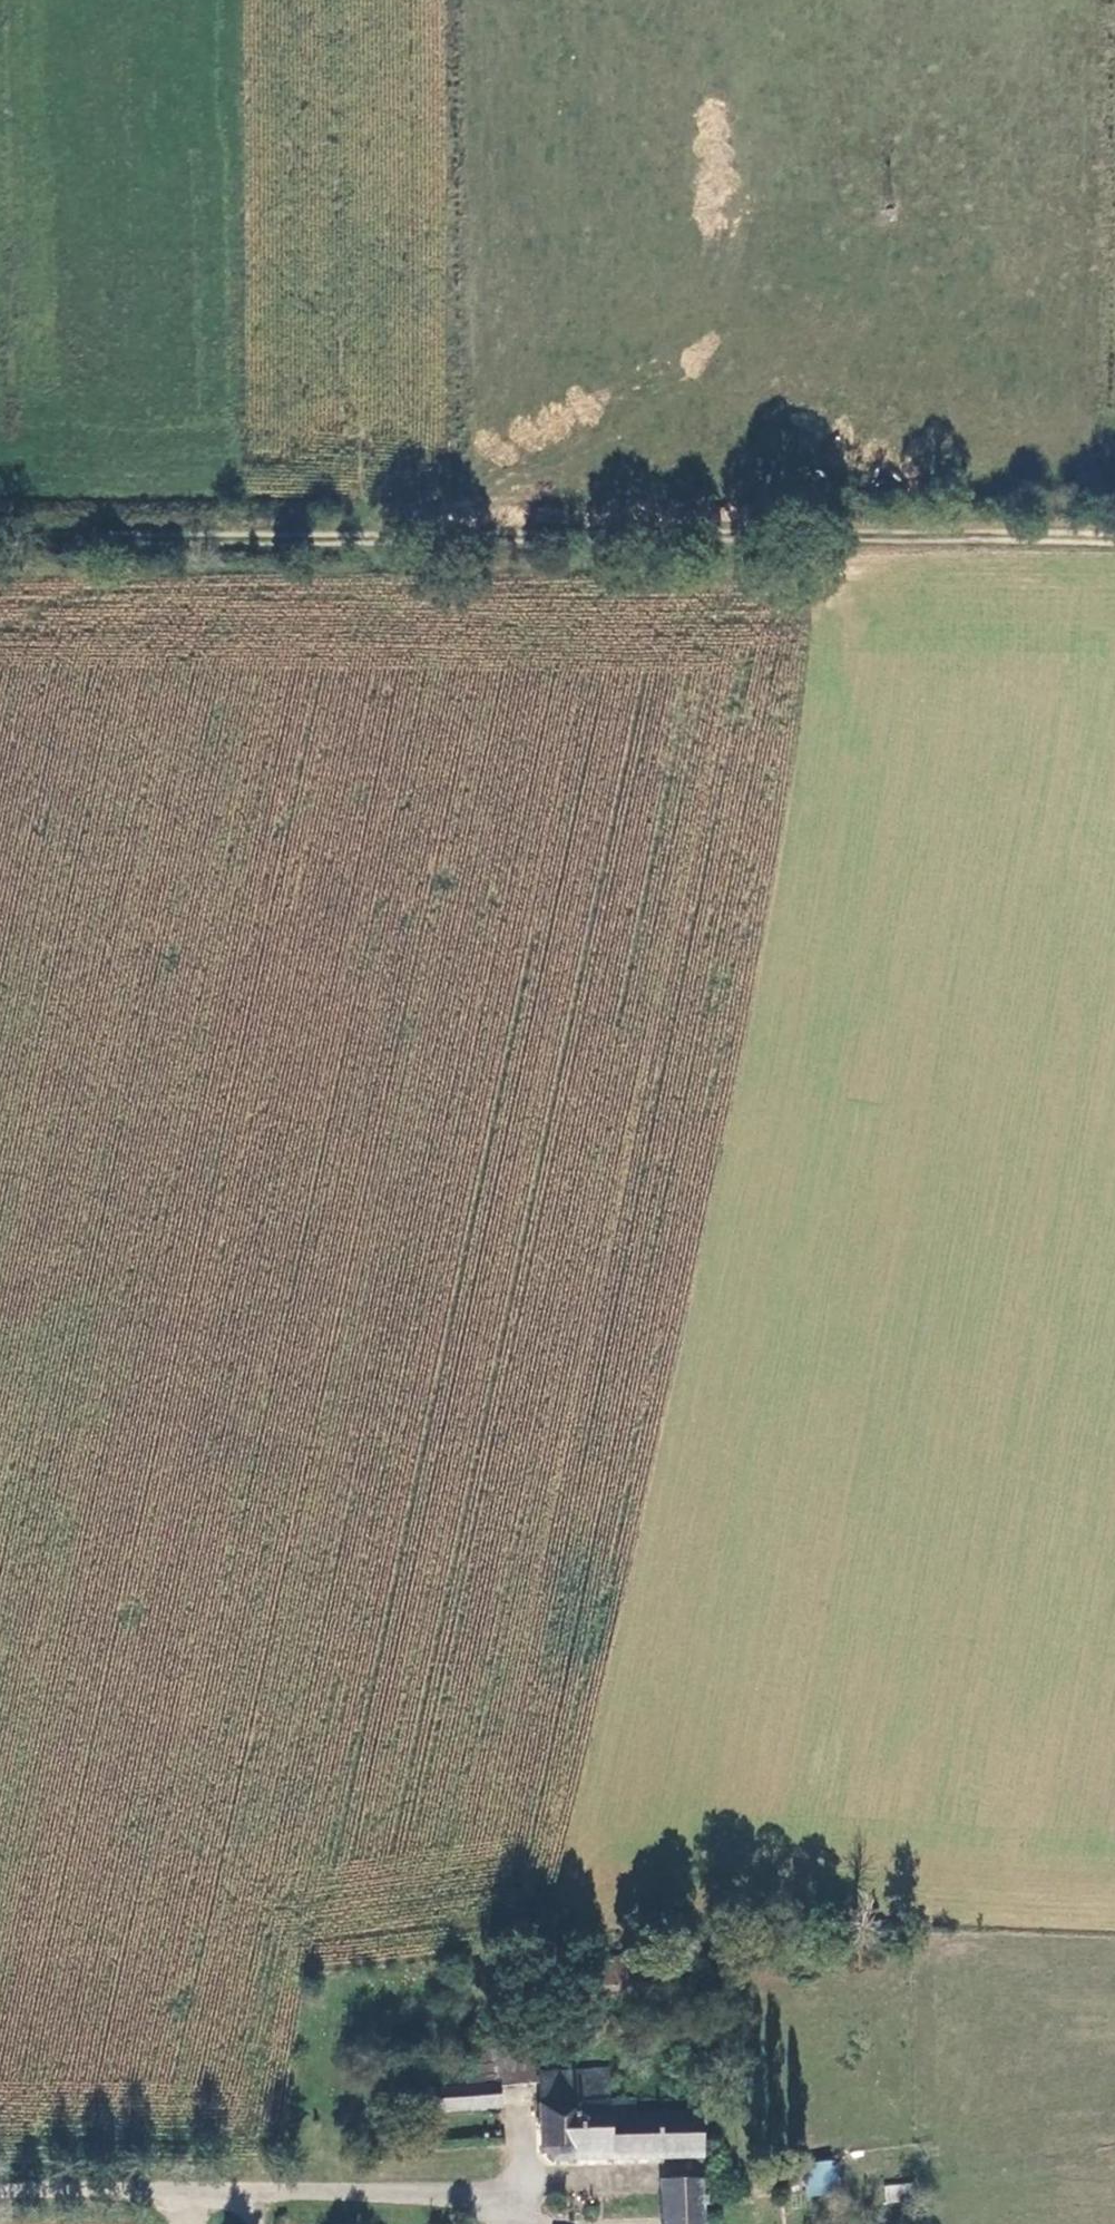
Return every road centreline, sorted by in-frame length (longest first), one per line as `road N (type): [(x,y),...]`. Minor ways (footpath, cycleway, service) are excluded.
road 1 (track): [(0,549),(1114,533)]
road 2 (unclassified): [(0,2191),(465,2194),(527,2223)]

